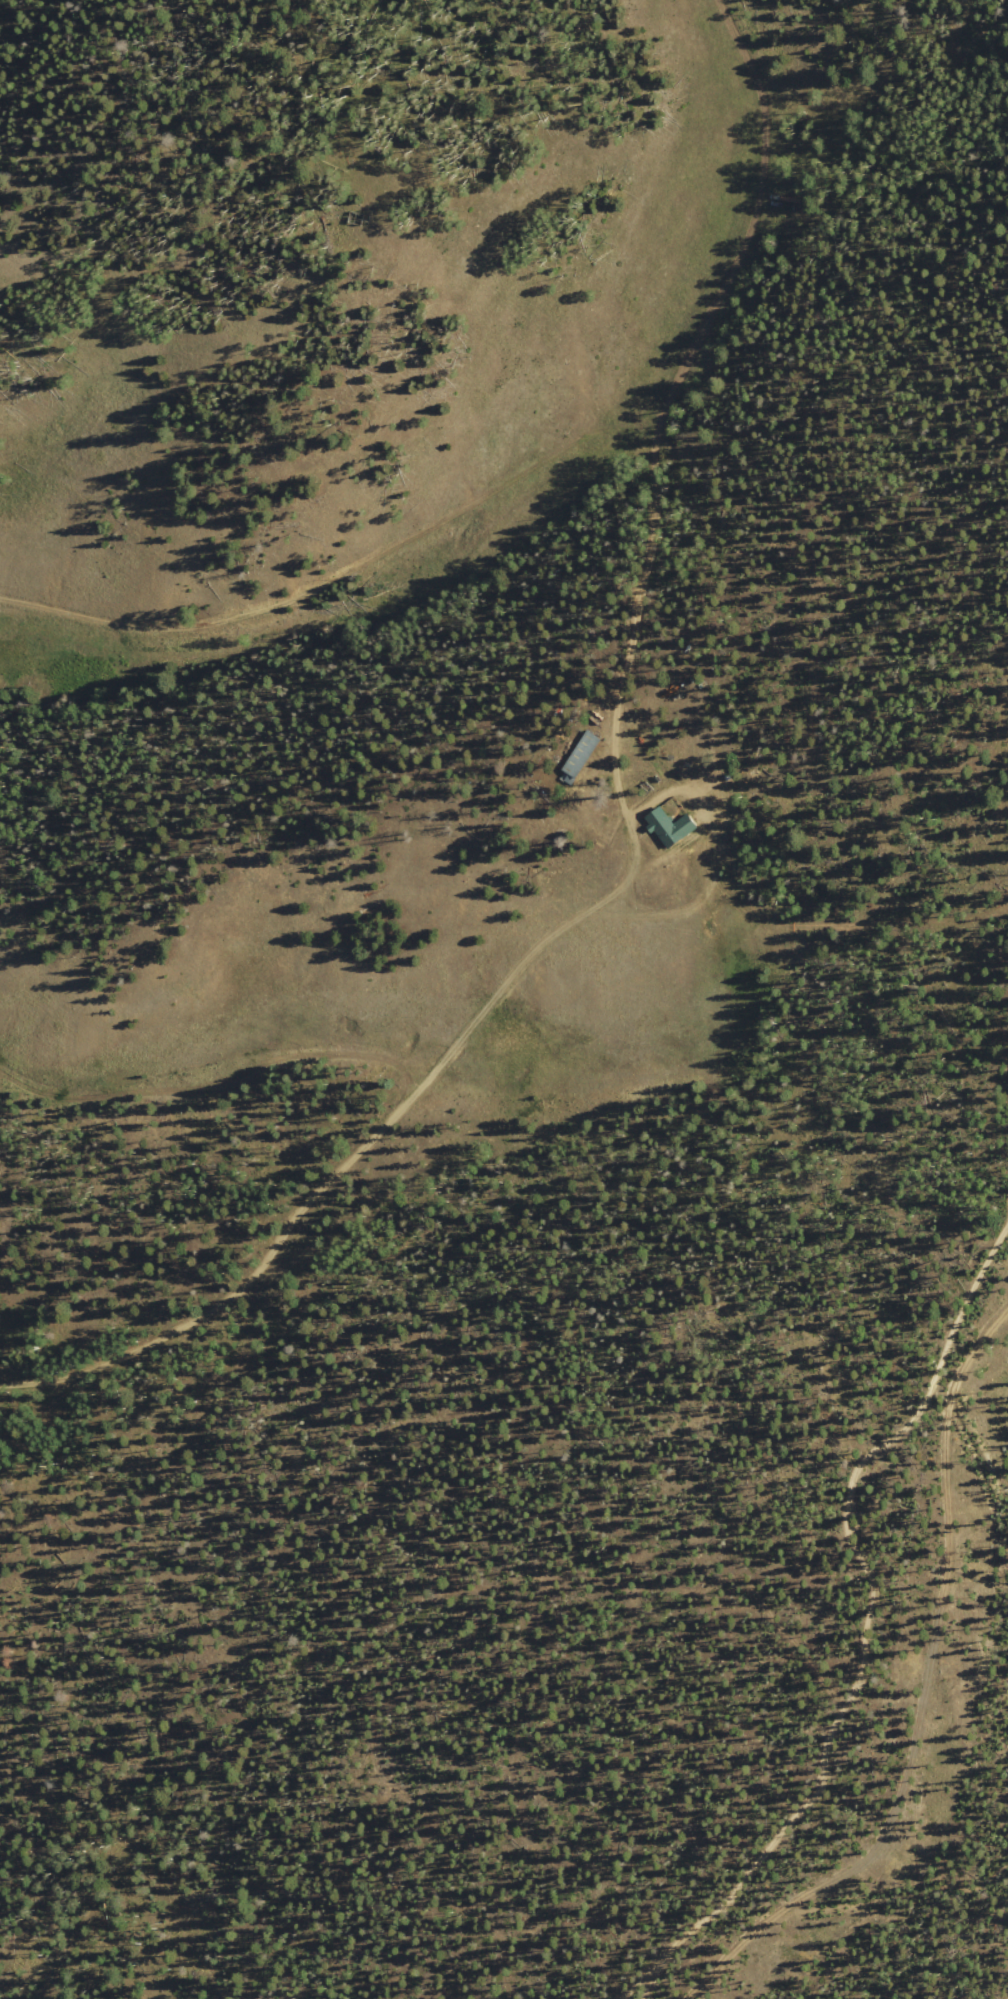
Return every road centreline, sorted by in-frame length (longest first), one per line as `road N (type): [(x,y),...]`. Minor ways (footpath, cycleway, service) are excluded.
road 1 (track): [(1007,1285),(868,1507),(741,1880),(642,1998)]

